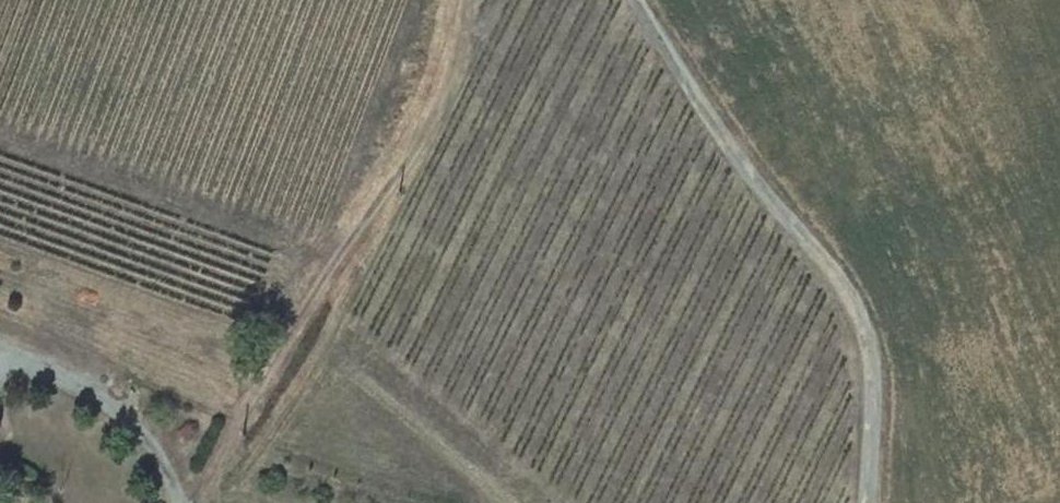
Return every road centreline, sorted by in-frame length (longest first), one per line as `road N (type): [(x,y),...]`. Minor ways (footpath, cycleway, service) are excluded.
road 1 (track): [(868,502),(866,347),(840,279),(749,173),(635,0)]
road 2 (track): [(459,0),(413,146),(332,262),(204,502)]

